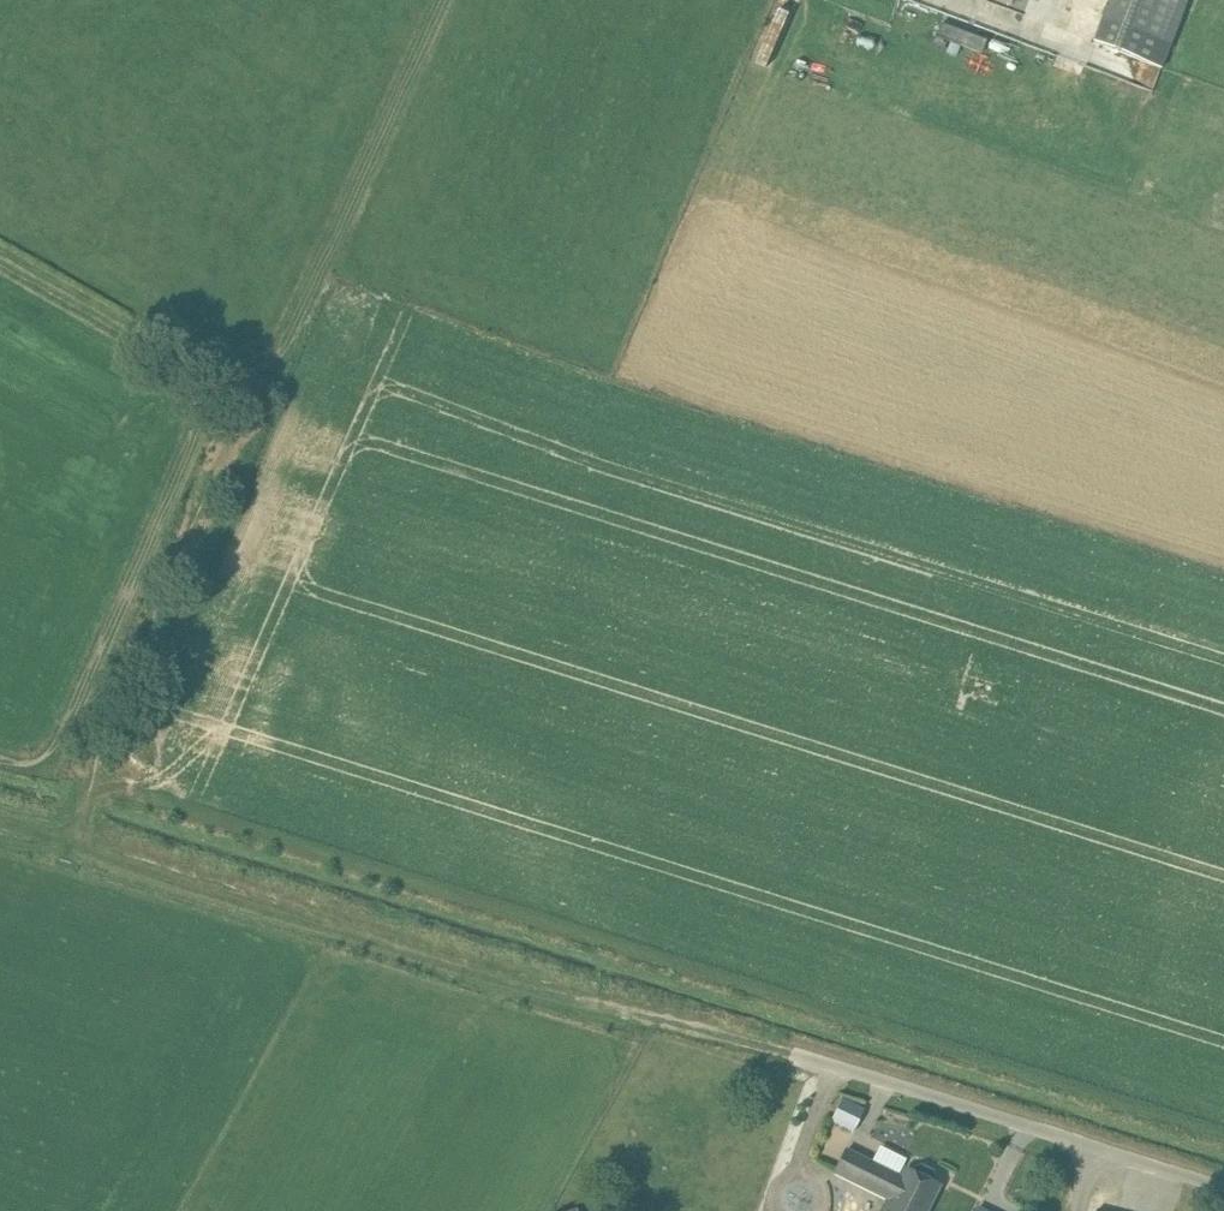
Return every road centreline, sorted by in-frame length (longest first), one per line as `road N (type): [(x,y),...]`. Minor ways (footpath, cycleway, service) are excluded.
road 1 (unclassified): [(1223,1184),(791,1049)]

